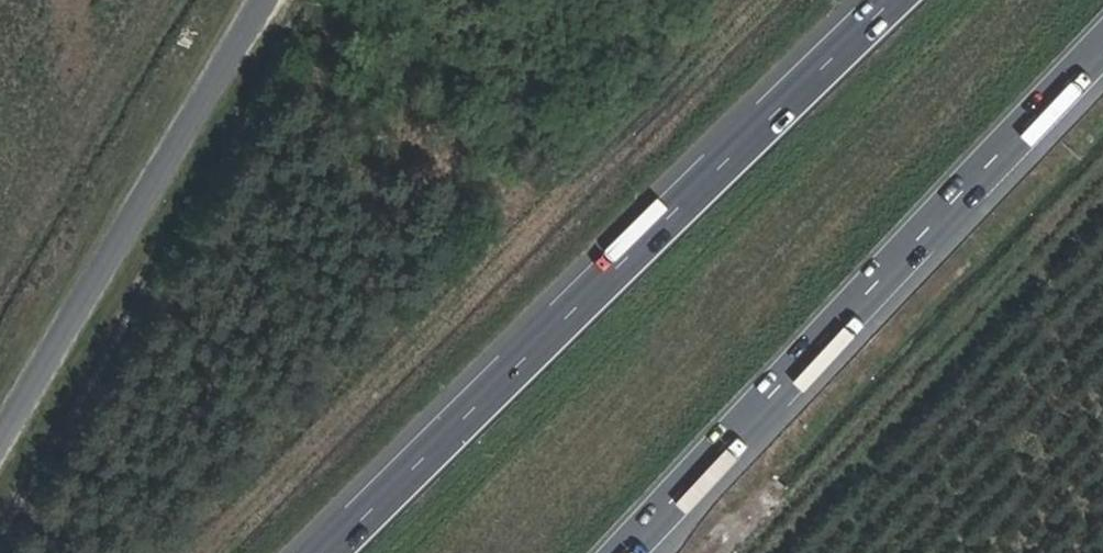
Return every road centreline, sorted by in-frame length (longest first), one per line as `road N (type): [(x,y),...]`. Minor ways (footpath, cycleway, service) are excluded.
road 1 (motorway): [(895,0),(336,552)]
road 2 (motorway): [(624,552),(1102,54)]
road 3 (unclassified): [(259,0),(0,440)]

